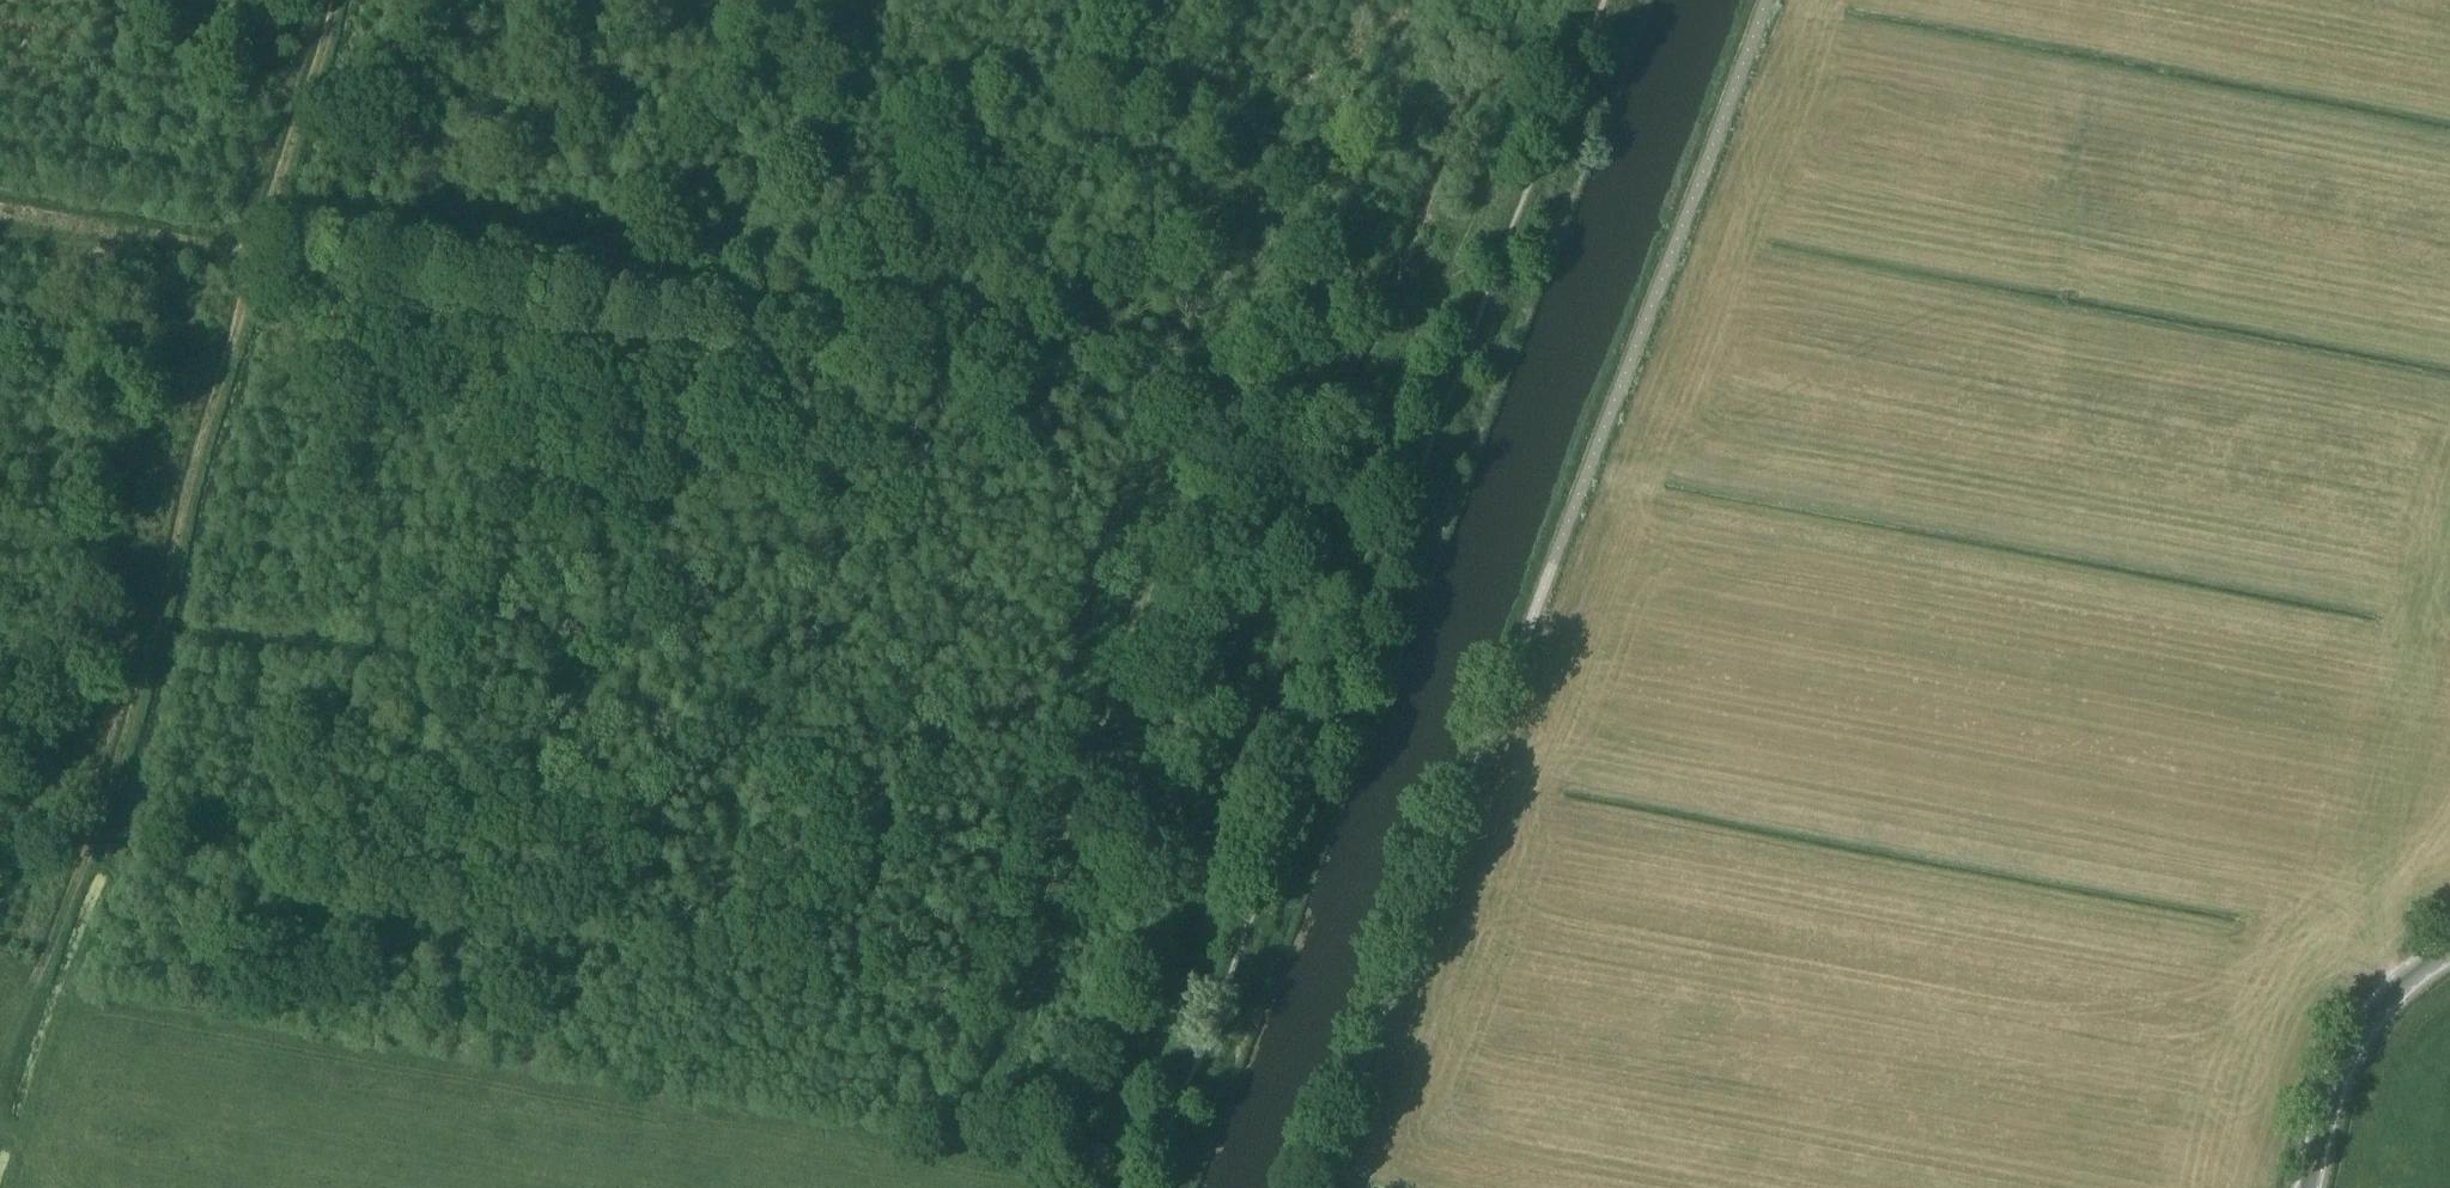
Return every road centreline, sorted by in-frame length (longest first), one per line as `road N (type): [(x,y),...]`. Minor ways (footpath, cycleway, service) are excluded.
road 1 (track): [(332,0),(259,255),(0,221)]
road 2 (tertiary): [(2311,1187),(2345,1051),(2399,985),(2449,952)]

